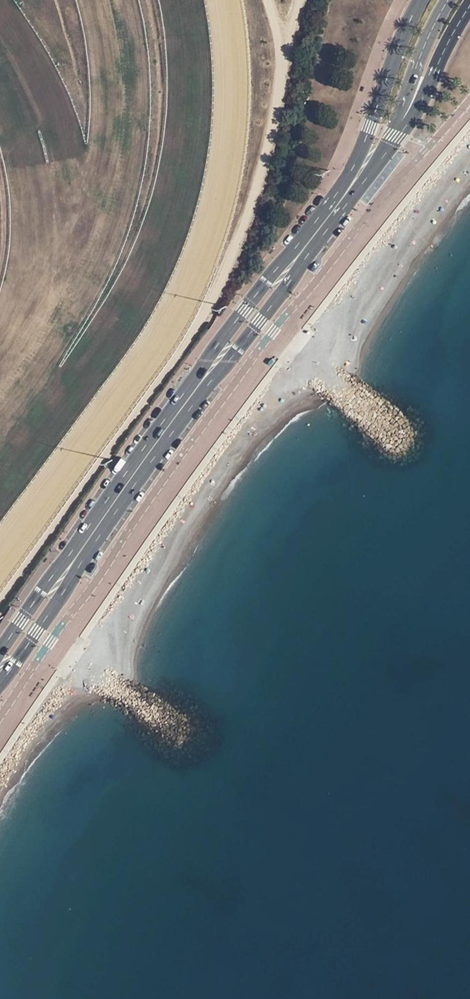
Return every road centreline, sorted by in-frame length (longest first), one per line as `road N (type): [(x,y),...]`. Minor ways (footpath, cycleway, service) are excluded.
road 1 (primary): [(420,0),(355,162),(0,653)]
road 2 (primary): [(0,686),(152,461),(369,177),(407,113)]
road 3 (track): [(269,0),(282,76),(243,233),(194,333),(0,603)]
road 4 (primary): [(407,113),(469,5)]

